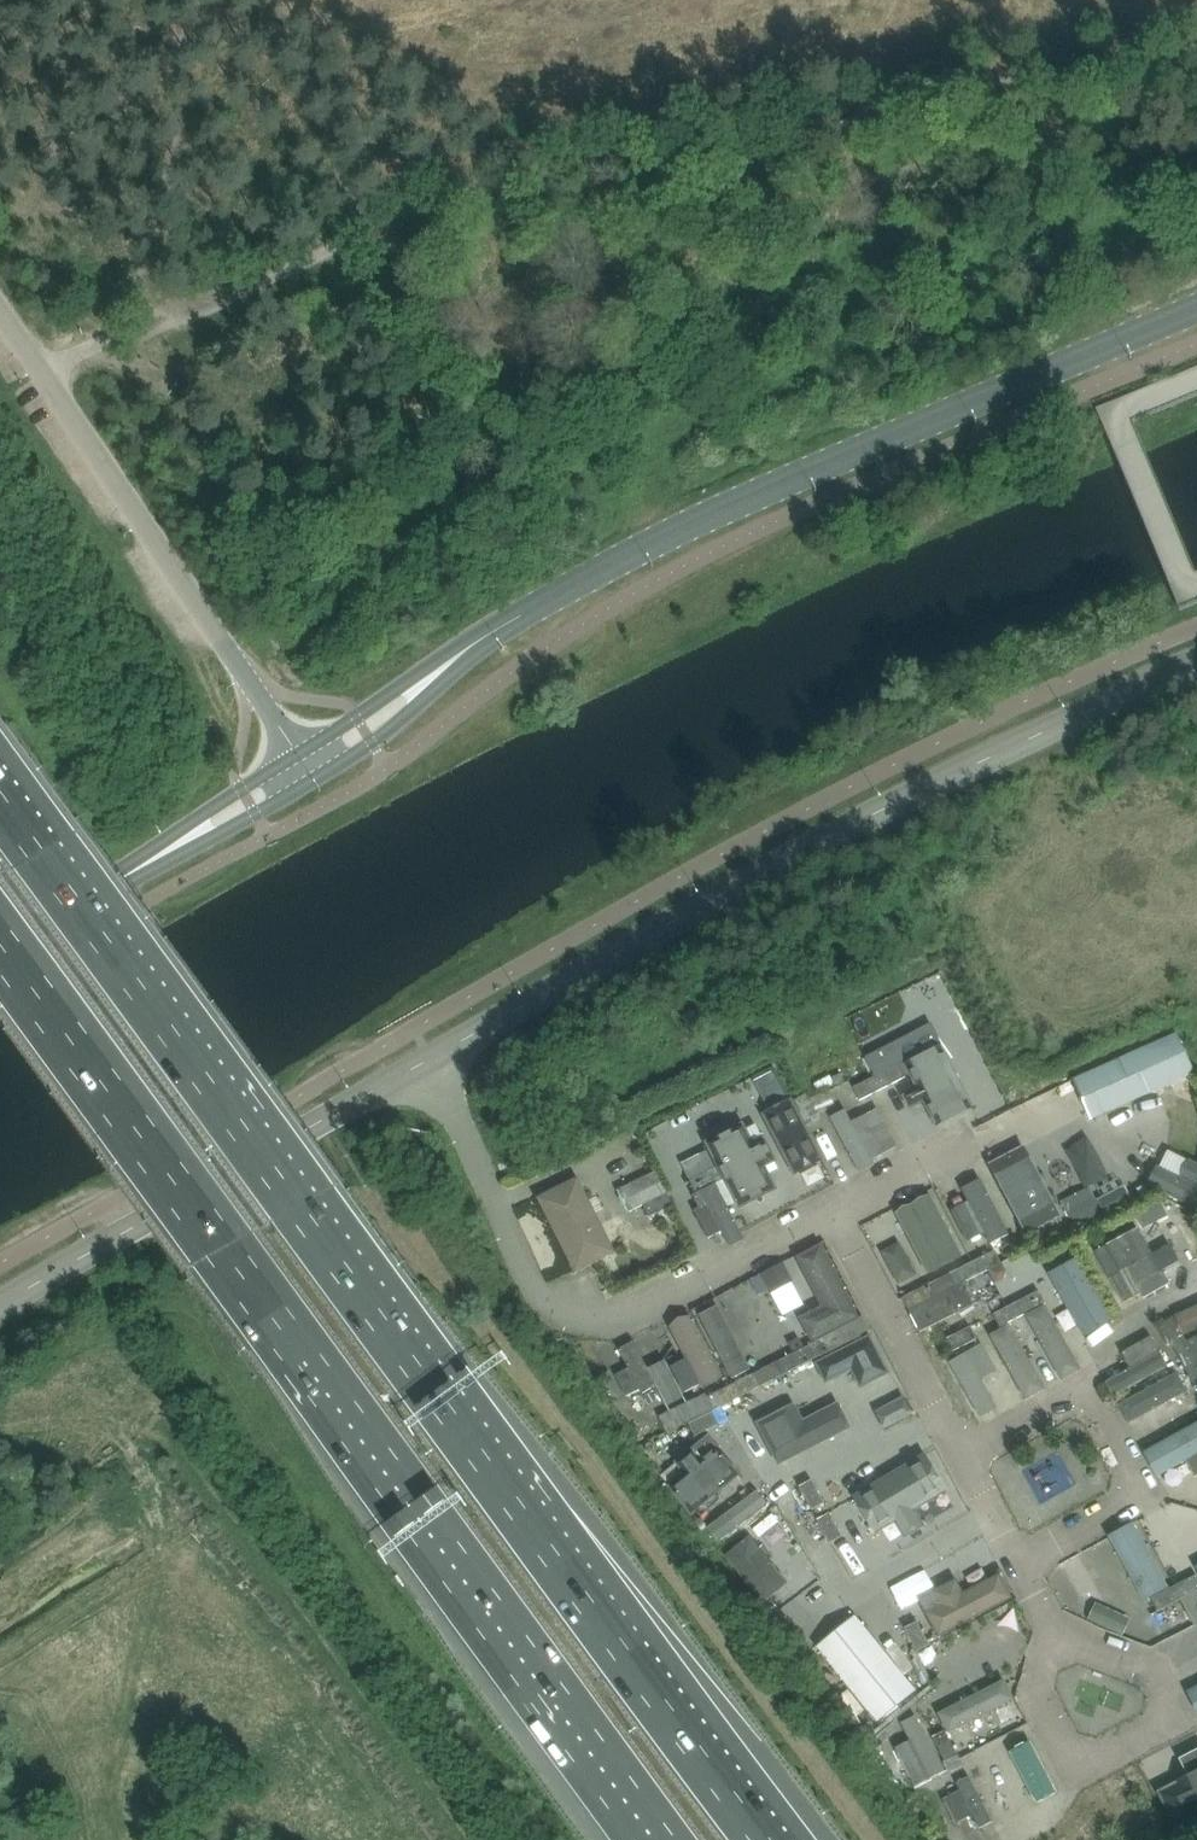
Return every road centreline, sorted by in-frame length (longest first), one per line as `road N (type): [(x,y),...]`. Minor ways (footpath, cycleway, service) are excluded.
road 1 (motorway): [(765,1839),(0,801)]
road 2 (motorway): [(0,931),(668,1839)]
road 3 (track): [(1196,49),(480,176),(353,236)]
road 4 (unclassified): [(429,1059),(813,846),(1196,666)]
road 5 (tertiary): [(436,675),(503,621),(766,492),(1196,310)]
road 6 (unclassified): [(839,1217),(621,1324),(581,1327),(553,1311),(532,1287),(429,1059)]
road 7 (unclassified): [(297,753),(0,308)]
road 8 (unclassified): [(0,1309),(429,1059)]
road 9 (unclassified): [(1015,1562),(1135,1496),(1086,1393),(962,1461)]
road 10 (unclassified): [(761,1454),(849,1596),(991,1517)]
road 11 (unclassified): [(962,1461),(839,1217)]
road 12 (tertiary): [(0,949),(180,843)]
road 13 (track): [(353,236),(168,316)]
road 14 (tertiary): [(313,780),(407,715),(436,675)]
road 15 (tertiary): [(436,675),(297,753)]
road 16 (unclassified): [(1074,1759),(1091,1764),(1148,1727),(1164,1697),(1155,1668)]
road 17 (unclassified): [(839,1217),(970,1145)]
road 18 (tertiary): [(297,753),(210,812),(180,843)]
road 19 (tertiary): [(180,843),(224,831),(313,780)]
road 20 (track): [(168,316),(45,378)]
road 21 (unclassified): [(1074,1759),(1044,1705),(1041,1673),(1051,1635)]

